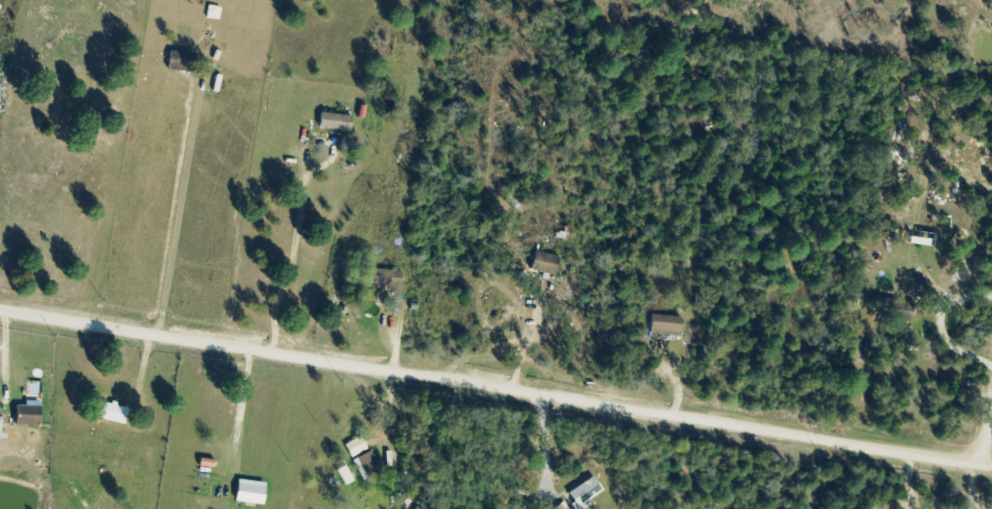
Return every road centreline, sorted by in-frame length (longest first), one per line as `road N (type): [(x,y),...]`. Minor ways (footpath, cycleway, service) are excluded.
road 1 (residential): [(991,468),(0,309)]

